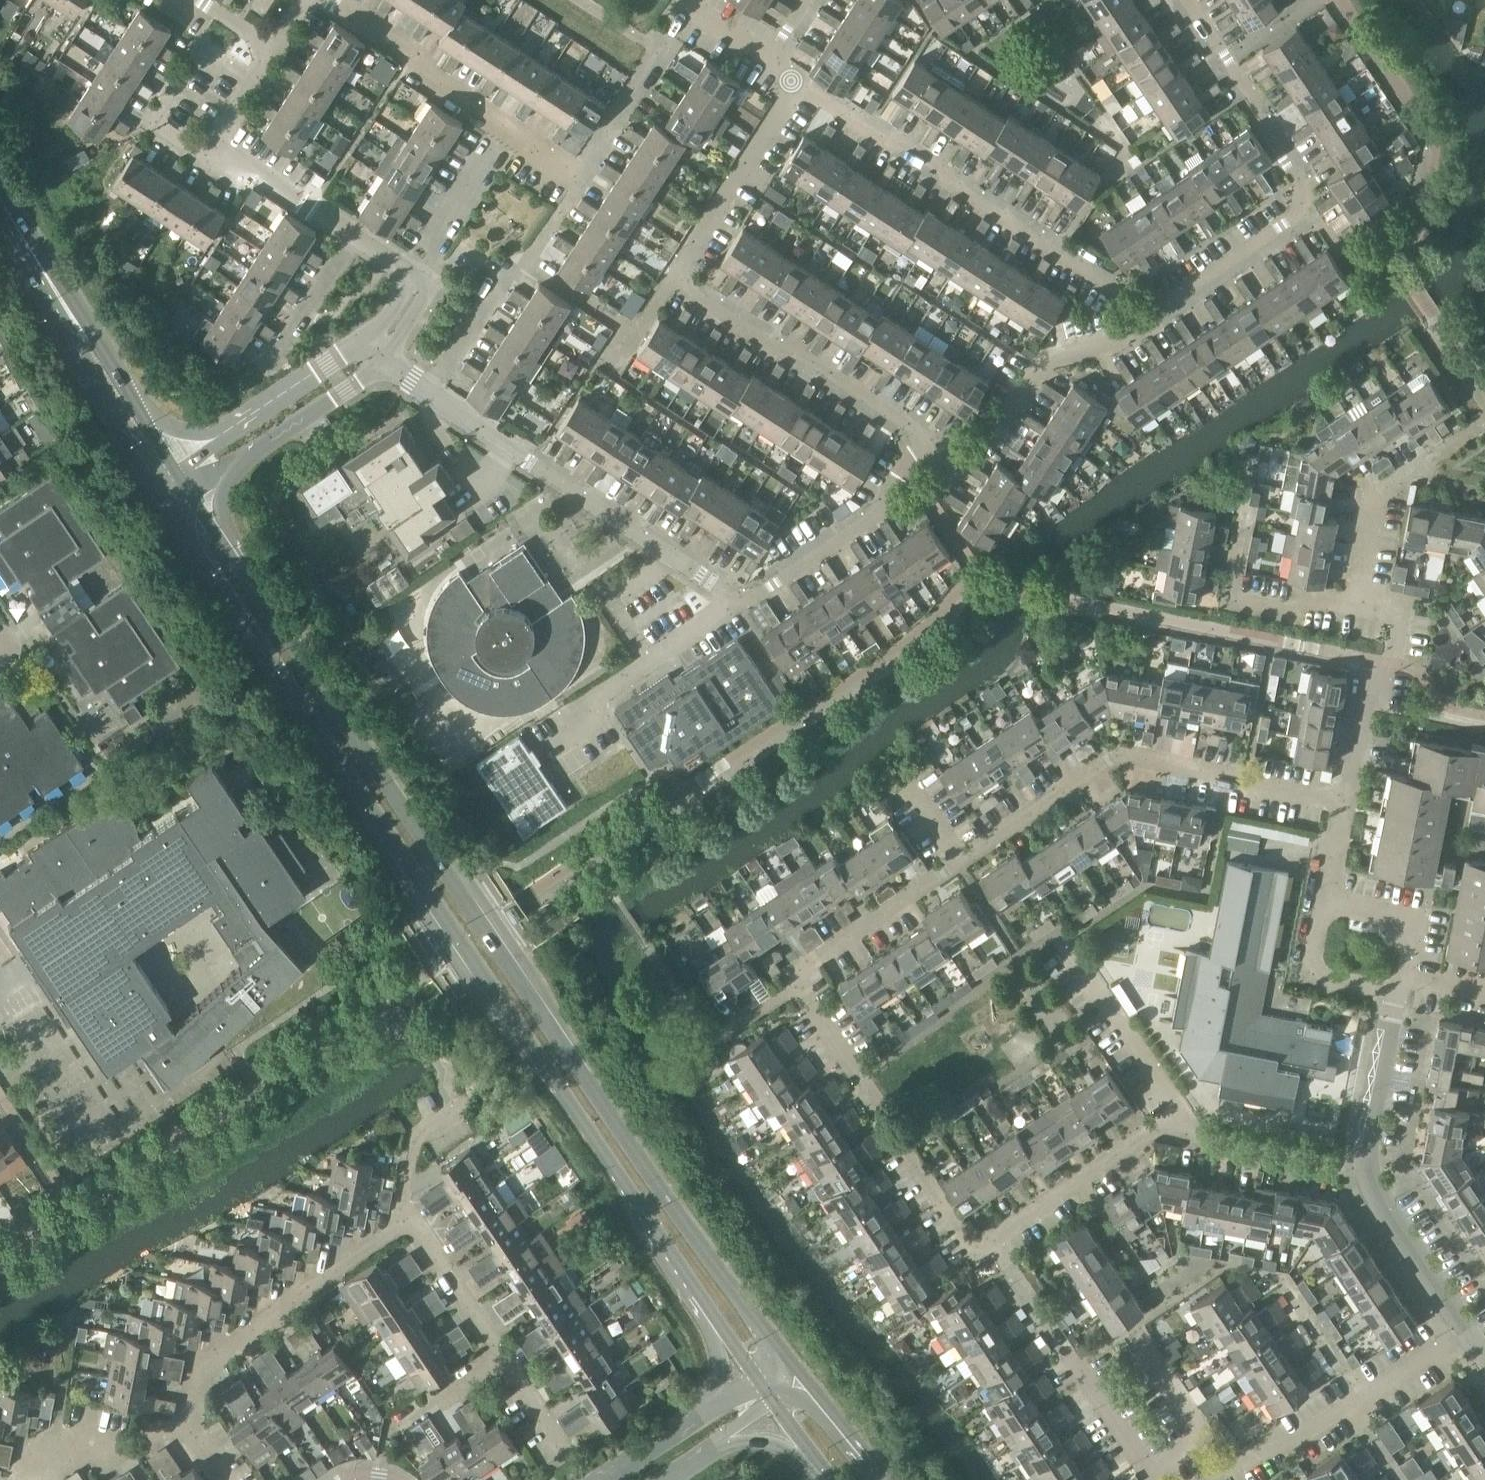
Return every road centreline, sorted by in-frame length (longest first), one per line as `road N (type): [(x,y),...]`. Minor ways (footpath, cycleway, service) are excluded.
road 1 (tertiary): [(173,507),(757,1378)]
road 2 (tertiary): [(788,1355),(509,962),(194,495)]
road 3 (residential): [(1346,807),(1118,755),(791,973),(975,1252),(992,1241)]
road 4 (residential): [(1162,313),(1315,216),(1308,186),(1186,0)]
road 5 (residential): [(1162,313),(797,86)]
road 6 (residential): [(741,606),(429,391)]
road 7 (residential): [(618,131),(588,175),(329,0)]
road 8 (residential): [(673,280),(958,468)]
road 9 (residential): [(203,1430),(204,1362),(410,1219)]
road 10 (residential): [(1157,1479),(992,1241)]
road 11 (residential): [(741,606),(879,510),(909,467),(958,468)]
road 12 (residential): [(1362,604),(1322,598),(1295,610),(1231,599),(1248,467)]
road 13 (residential): [(958,468),(993,446),(1048,368),(1162,313)]
road 14 (residential): [(551,754),(592,727),(599,698),(741,606)]
road 15 (residential): [(1346,807),(1365,710),(1393,663),(1402,613),(1362,604)]
road 16 (residential): [(797,86),(673,280)]
road 17 (residential): [(992,1241),(1181,1116)]
road 18 (residential): [(14,1479),(51,1449),(82,1440),(150,1445),(203,1430)]
road 19 (residential): [(1181,1116),(1069,948)]
road 20 (residential): [(1181,1116),(1205,1142),(1365,1174)]
road 21 (residential): [(1465,1332),(1365,1174)]
road 22 (unclassified): [(757,1378),(606,1479)]
road 23 (tertiary): [(93,346),(0,195)]
road 24 (residential): [(507,1359),(410,1219)]
road 25 (residential): [(359,240),(219,145)]
road 26 (residential): [(1350,1405),(1301,1439),(1281,1440),(1207,1479)]
road 27 (residential): [(219,145),(156,115),(200,40)]
road 28 (residential): [(1362,604),(1358,581),(1374,502),(1416,471)]
road 29 (residential): [(271,366),(359,240)]
road 30 (residential): [(1395,990),(1327,977),(1313,963),(1328,901)]
road 31 (unclassified): [(302,388),(176,469)]
road 32 (tertiary): [(93,346),(157,481)]
road 33 (tertiary): [(176,469),(93,346)]
road 34 (unclassified): [(194,495),(318,415)]
road 35 (residential): [(423,280),(495,155)]
road 36 (residential): [(429,391),(507,270)]
road 37 (residential): [(1365,1174),(1387,1034)]
road 38 (residential): [(1410,980),(1415,944),(1397,919),(1328,901)]
road 39 (residential): [(1465,1332),(1350,1405)]
road 40 (residential): [(397,1433),(507,1359)]
road 41 (residential): [(410,1219),(403,1170),(417,1135),(449,1106)]
road 42 (unclassified): [(673,1479),(775,1403)]
road 43 (tertiary): [(886,1479),(807,1380)]

